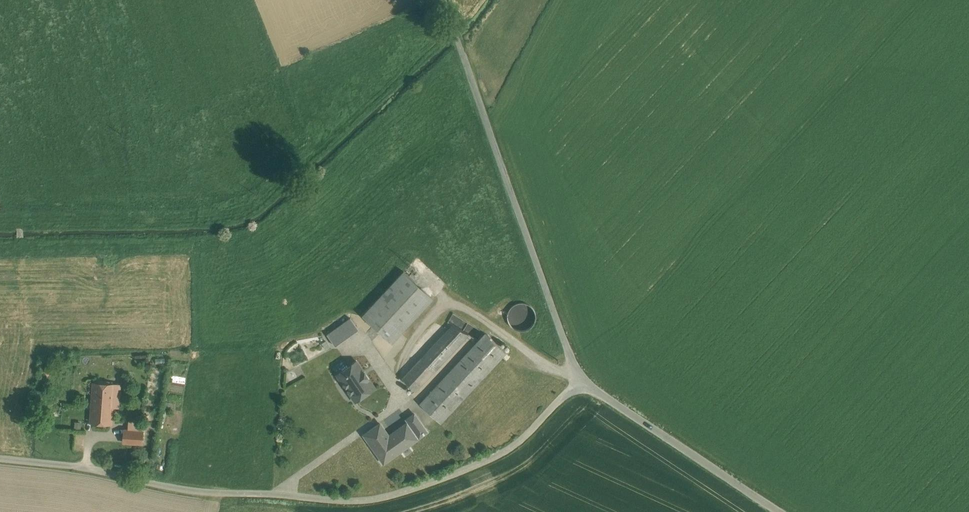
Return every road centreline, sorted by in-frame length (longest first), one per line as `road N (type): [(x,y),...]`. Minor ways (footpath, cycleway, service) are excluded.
road 1 (track): [(0,458),(211,493),(368,501),(510,450),(580,381)]
road 2 (track): [(283,495),(402,402),(380,364),(434,309),(453,302),(580,381)]
road 3 (unclassified): [(442,0),(580,381)]
road 4 (unclassified): [(780,511),(580,381)]

